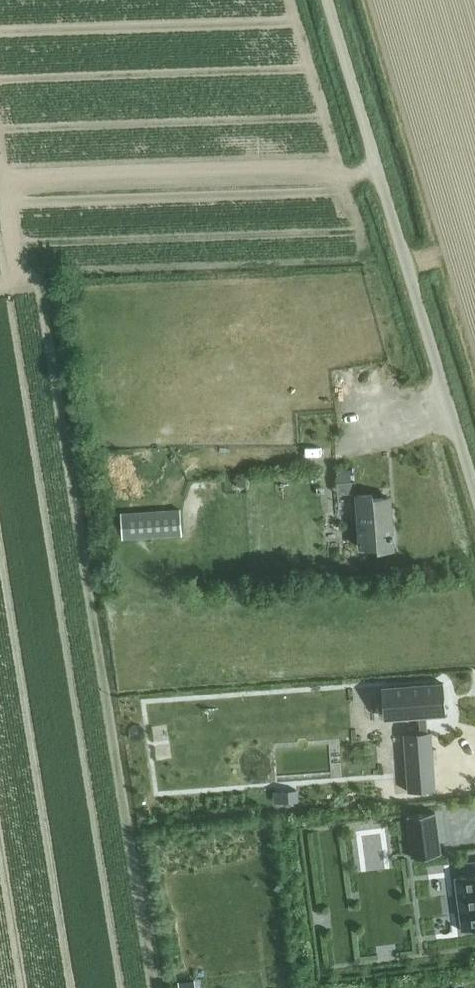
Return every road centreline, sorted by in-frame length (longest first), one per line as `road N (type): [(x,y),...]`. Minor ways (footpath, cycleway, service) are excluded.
road 1 (unclassified): [(474,493),(328,0)]

